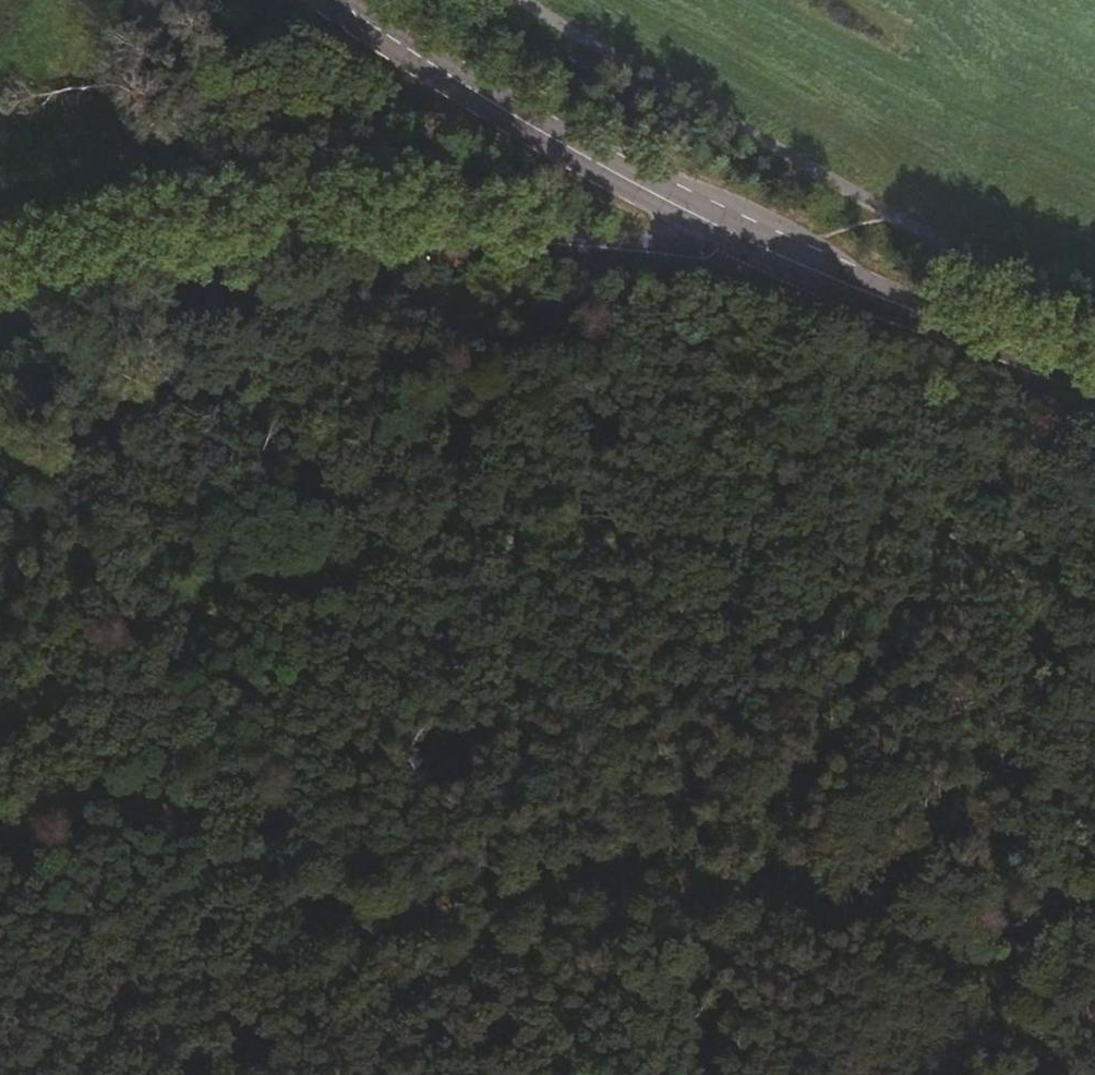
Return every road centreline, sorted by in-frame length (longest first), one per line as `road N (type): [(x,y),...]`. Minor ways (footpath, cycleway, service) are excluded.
road 1 (track): [(0,735),(141,639),(276,583),(366,562),(573,551),(907,554),(1013,573),(1094,608)]
road 2 (track): [(1054,1074),(980,991),(871,923),(643,881),(316,922)]
road 3 (tertiary): [(0,300),(144,263),(288,242),(427,236),(760,246)]
road 4 (track): [(379,1074),(405,1016),(401,984),(375,956),(195,834),(151,807),(113,801),(0,829)]
road 5 (secondary): [(341,0),(534,129),(760,246)]
road 6 (secondary): [(760,246),(1094,375)]

